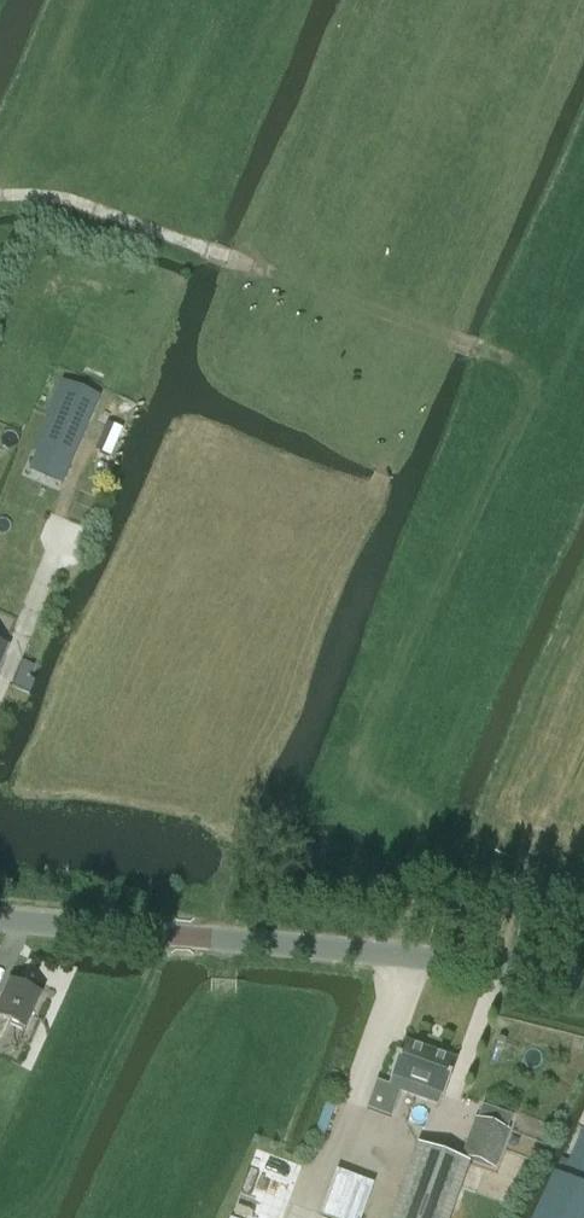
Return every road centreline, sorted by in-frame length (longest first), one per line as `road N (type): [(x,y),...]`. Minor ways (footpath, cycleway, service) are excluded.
road 1 (tertiary): [(0,911),(472,957),(583,977)]

